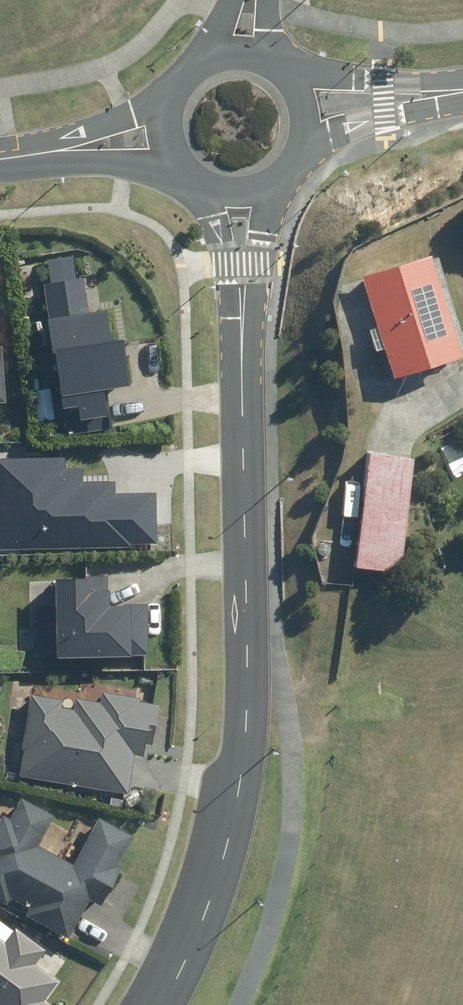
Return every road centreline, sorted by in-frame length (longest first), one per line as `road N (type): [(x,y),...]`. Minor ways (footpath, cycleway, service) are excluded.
road 1 (tertiary): [(169,1004),(228,851),(251,718),(252,478),(231,211)]
road 2 (tertiary): [(329,102),(323,157),(307,180),(286,198),(231,211)]
road 3 (tertiary): [(149,137),(154,84),(168,61),(212,32),(239,28)]
road 4 (tertiary): [(149,137),(0,161)]
road 5 (tertiary): [(329,102),(462,91)]
road 6 (tertiary): [(239,28),(297,49),(329,102)]

